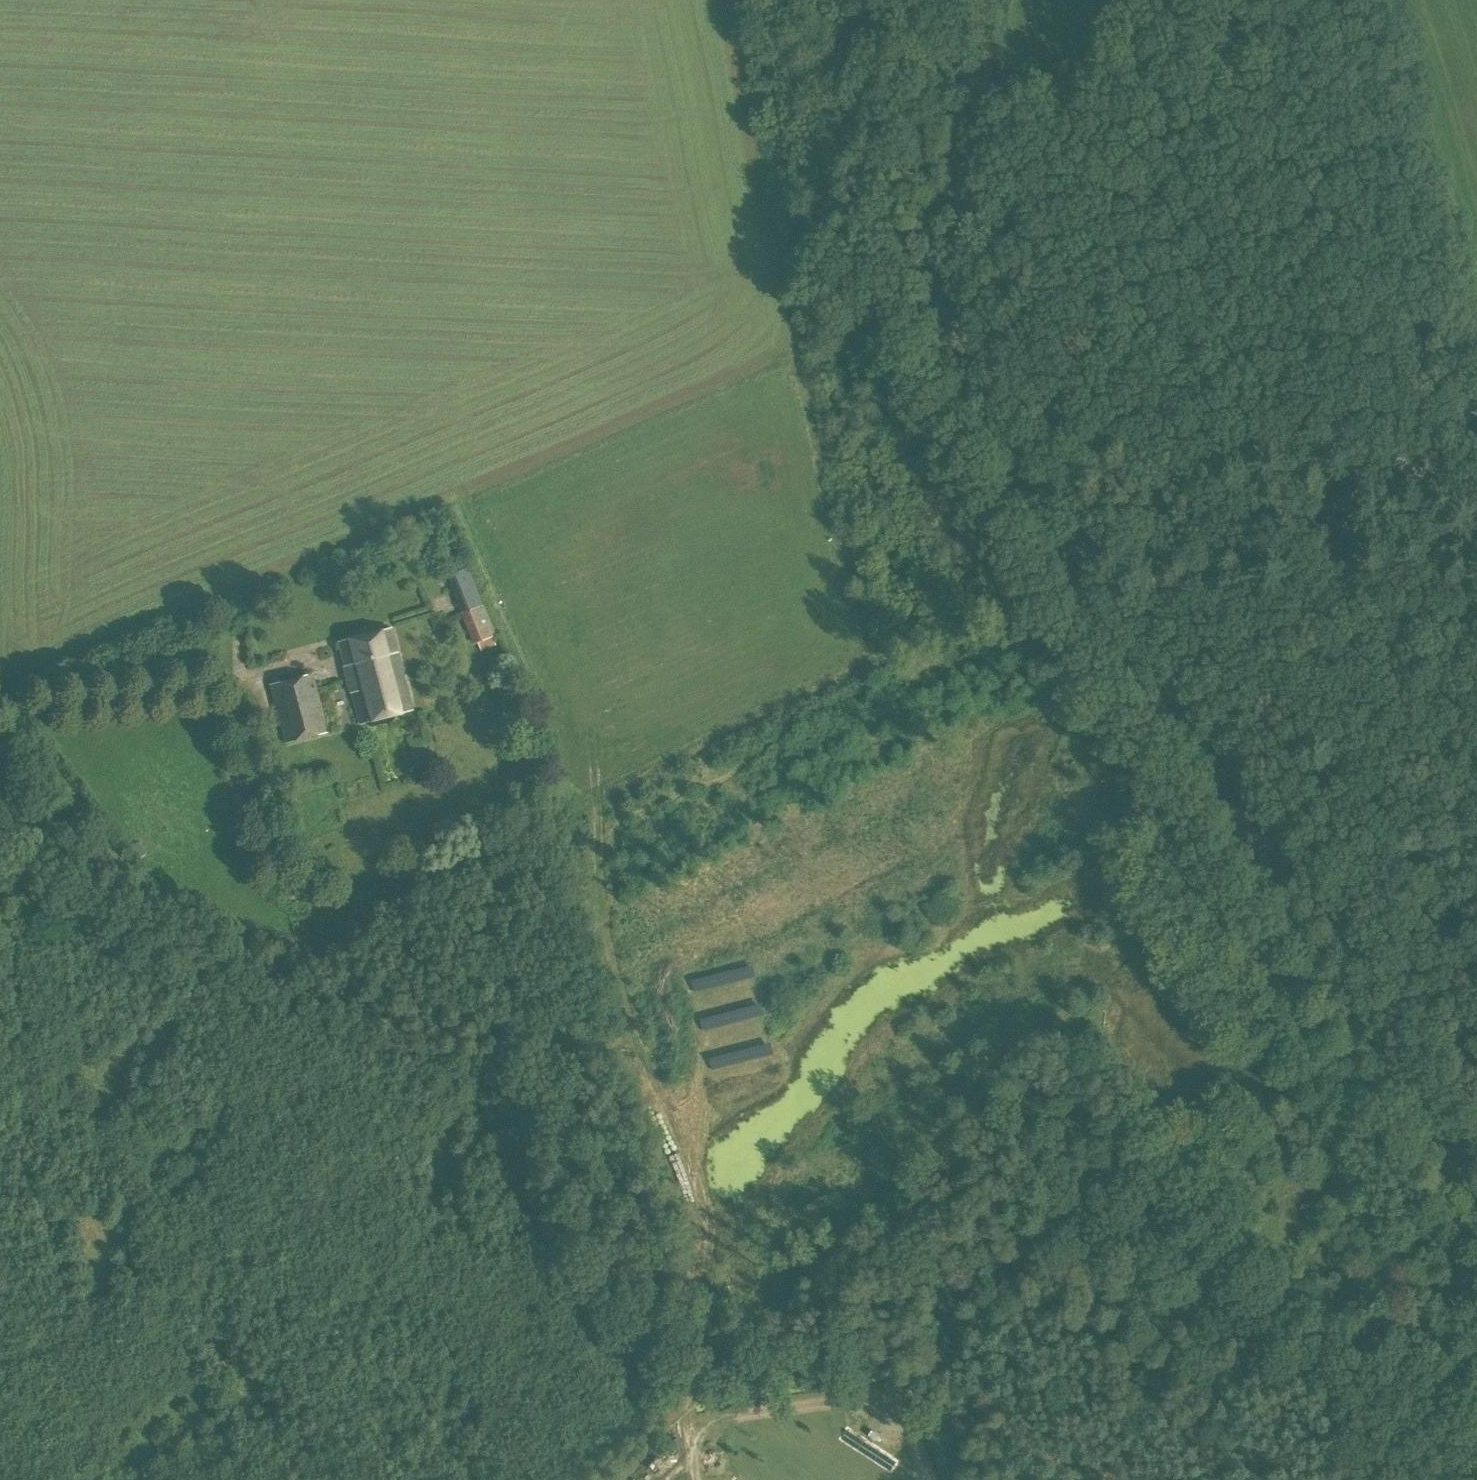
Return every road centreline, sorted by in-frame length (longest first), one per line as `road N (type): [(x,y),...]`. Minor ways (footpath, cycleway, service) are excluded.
road 1 (track): [(0,710),(24,713),(136,866),(234,919),(501,1023),(596,1046),(627,1032)]

